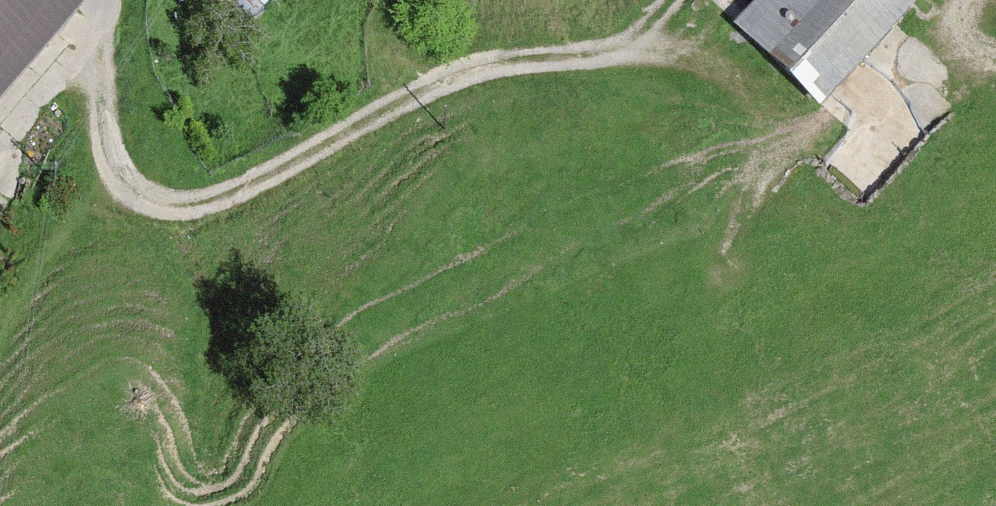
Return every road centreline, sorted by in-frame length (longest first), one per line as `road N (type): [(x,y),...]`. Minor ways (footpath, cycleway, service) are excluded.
road 1 (track): [(130,186),(178,209),(257,179),(419,89),(510,64),(651,48),(683,0)]
road 2 (track): [(651,48),(758,102),(772,171),(743,262)]
road 3 (unclassified): [(130,186),(114,0)]

